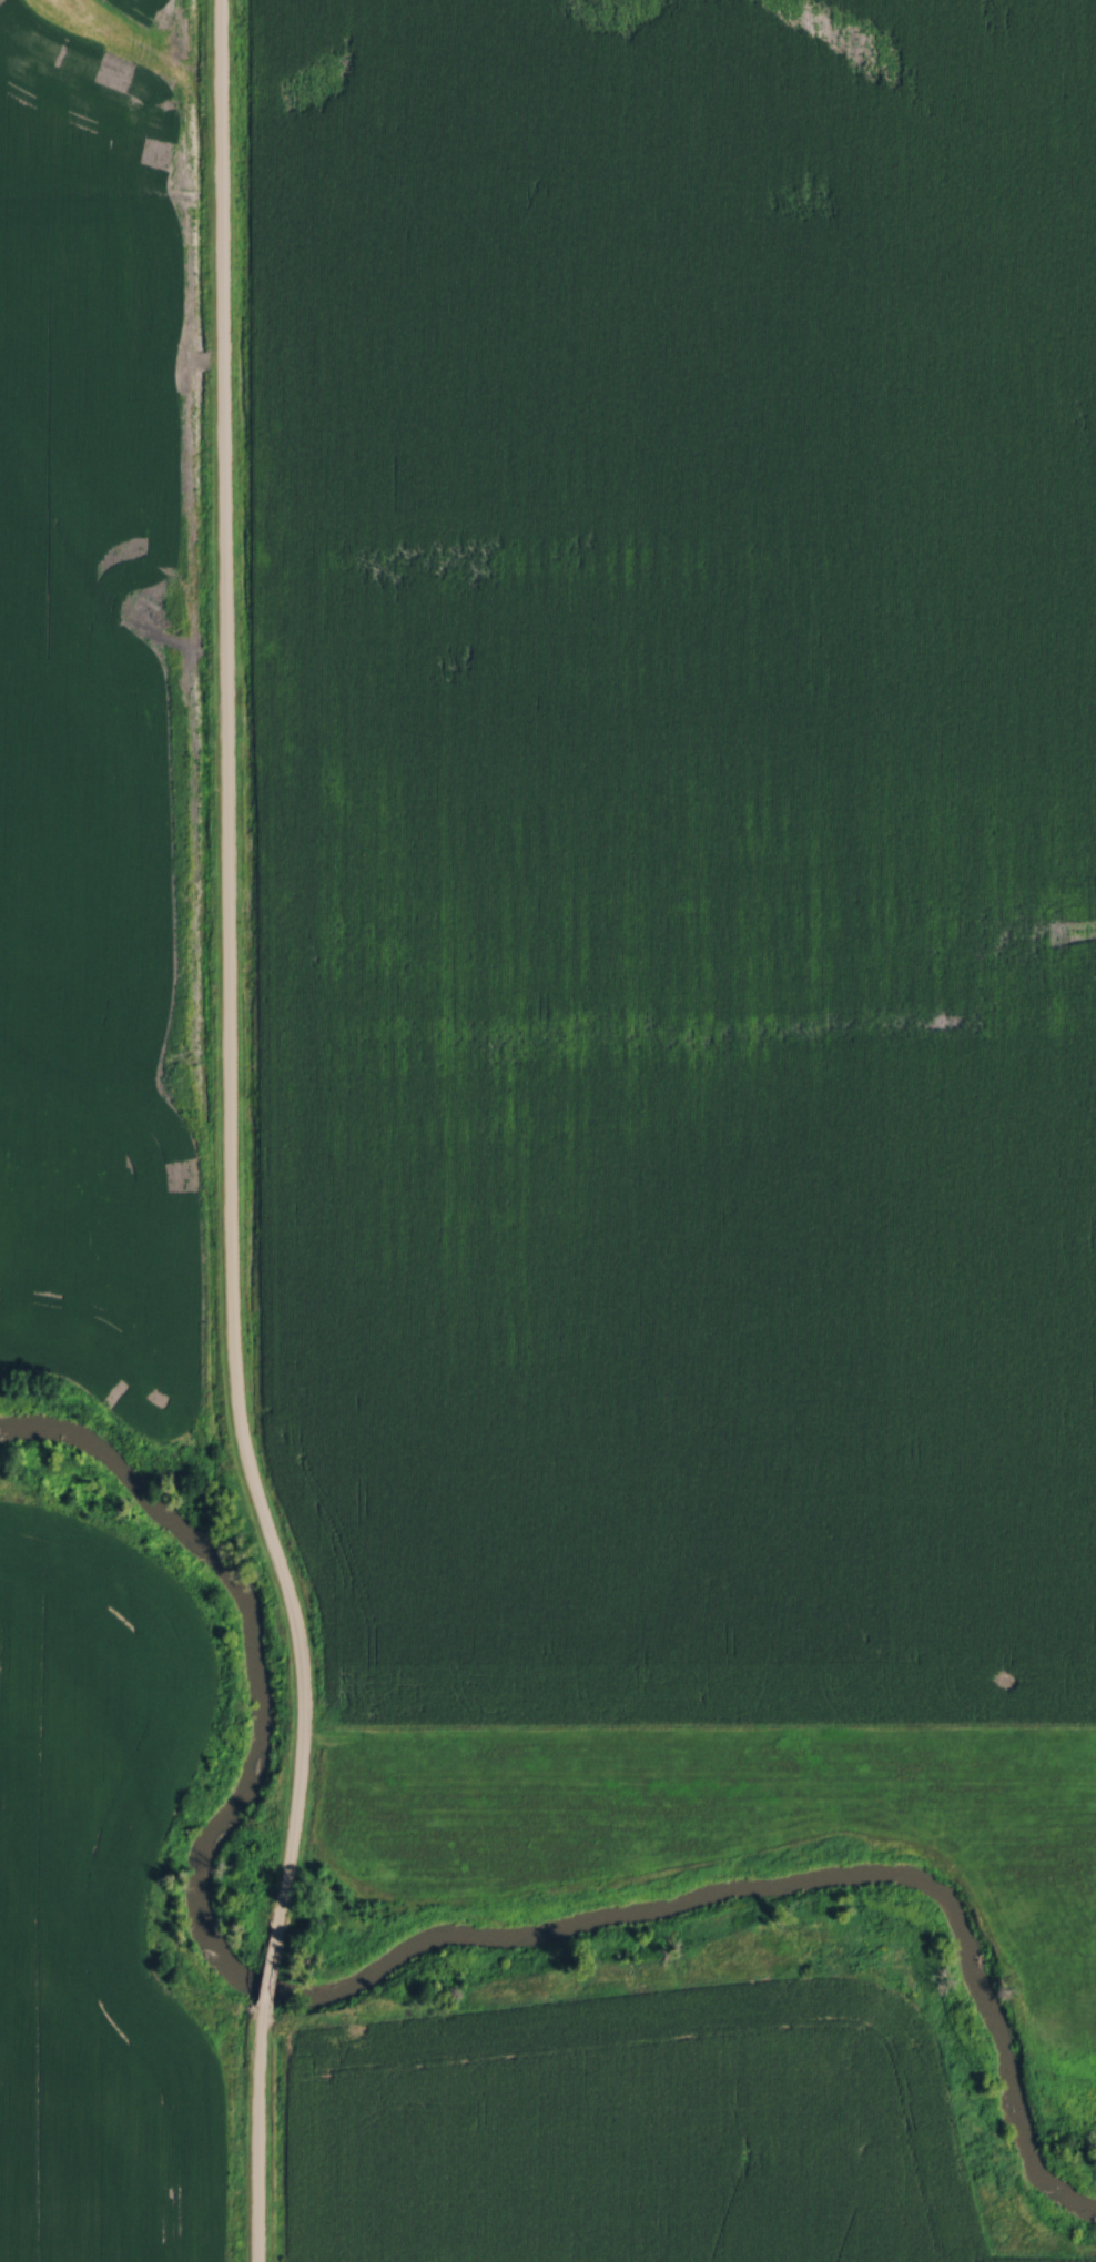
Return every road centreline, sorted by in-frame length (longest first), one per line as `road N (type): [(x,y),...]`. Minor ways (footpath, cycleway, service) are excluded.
road 1 (residential): [(278,1927),(304,1714),(298,1635),(246,1434),(234,1321),(224,0)]
road 2 (residential): [(258,2261),(262,2009)]

